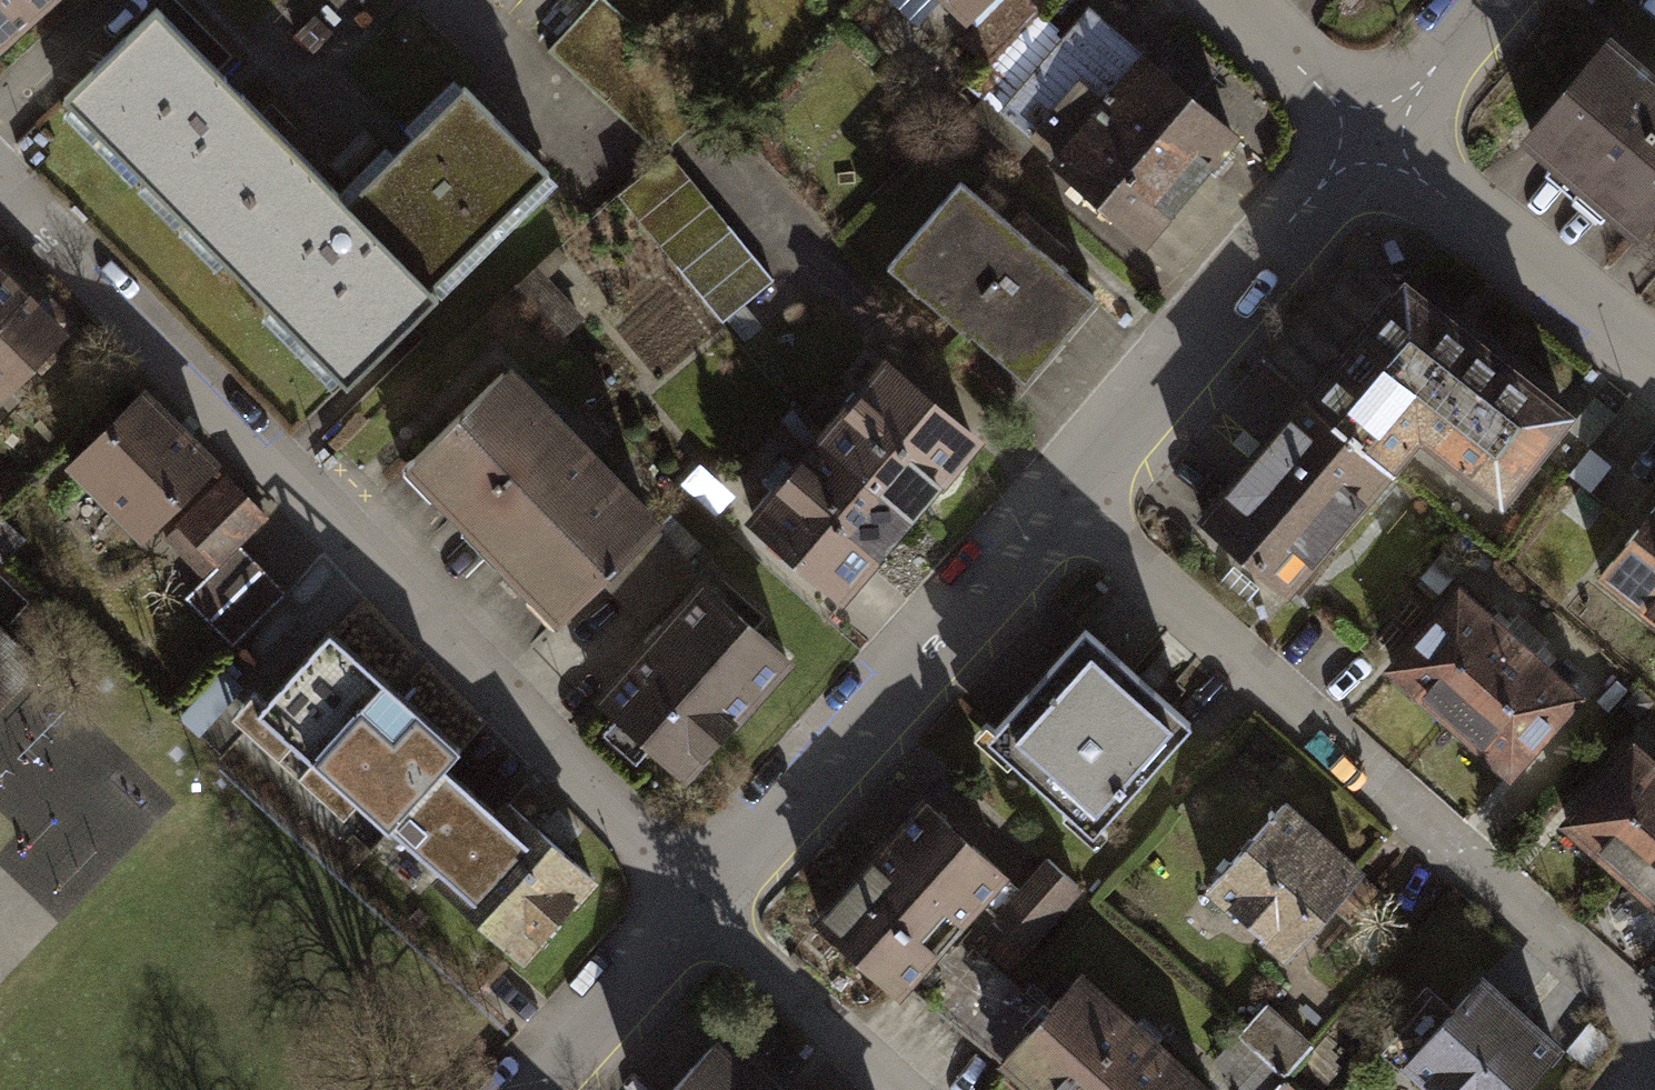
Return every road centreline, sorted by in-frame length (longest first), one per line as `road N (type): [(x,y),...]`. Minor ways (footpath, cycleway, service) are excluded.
road 1 (residential): [(0,177),(698,912)]
road 2 (residential): [(1654,1025),(1061,510)]
road 3 (residential): [(698,912),(1061,510)]
road 4 (residential): [(1061,510),(1372,140)]
road 5 (residential): [(1372,140),(1654,370)]
road 6 (residential): [(698,912),(895,1089)]
road 7 (residential): [(534,1089),(698,912)]
road 8 (residential): [(1225,0),(1372,140)]
road 9 (residential): [(1372,140),(1494,0)]

